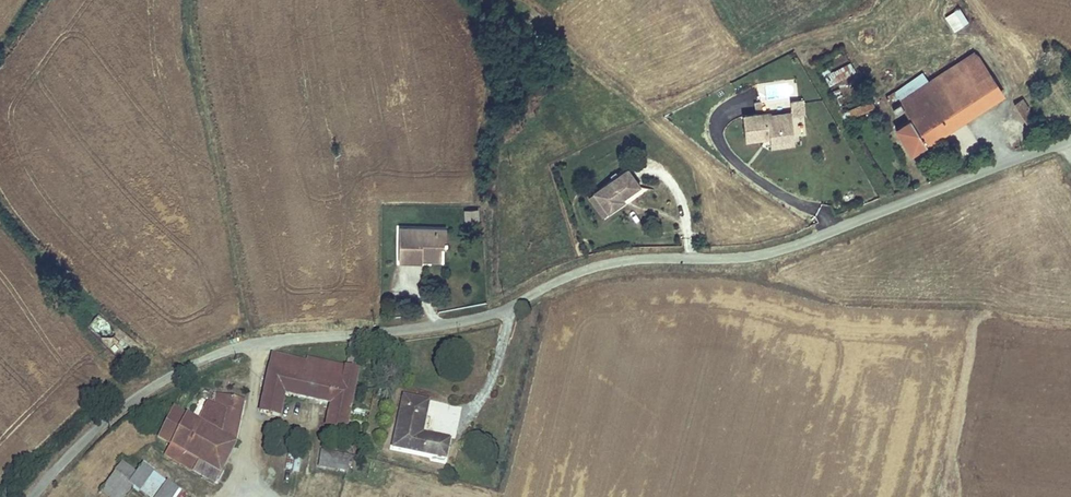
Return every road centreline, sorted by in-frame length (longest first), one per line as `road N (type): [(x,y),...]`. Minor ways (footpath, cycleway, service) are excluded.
road 1 (unclassified): [(1070,139),(786,249),(611,263),(473,320),(229,351),(114,415),(34,496)]

